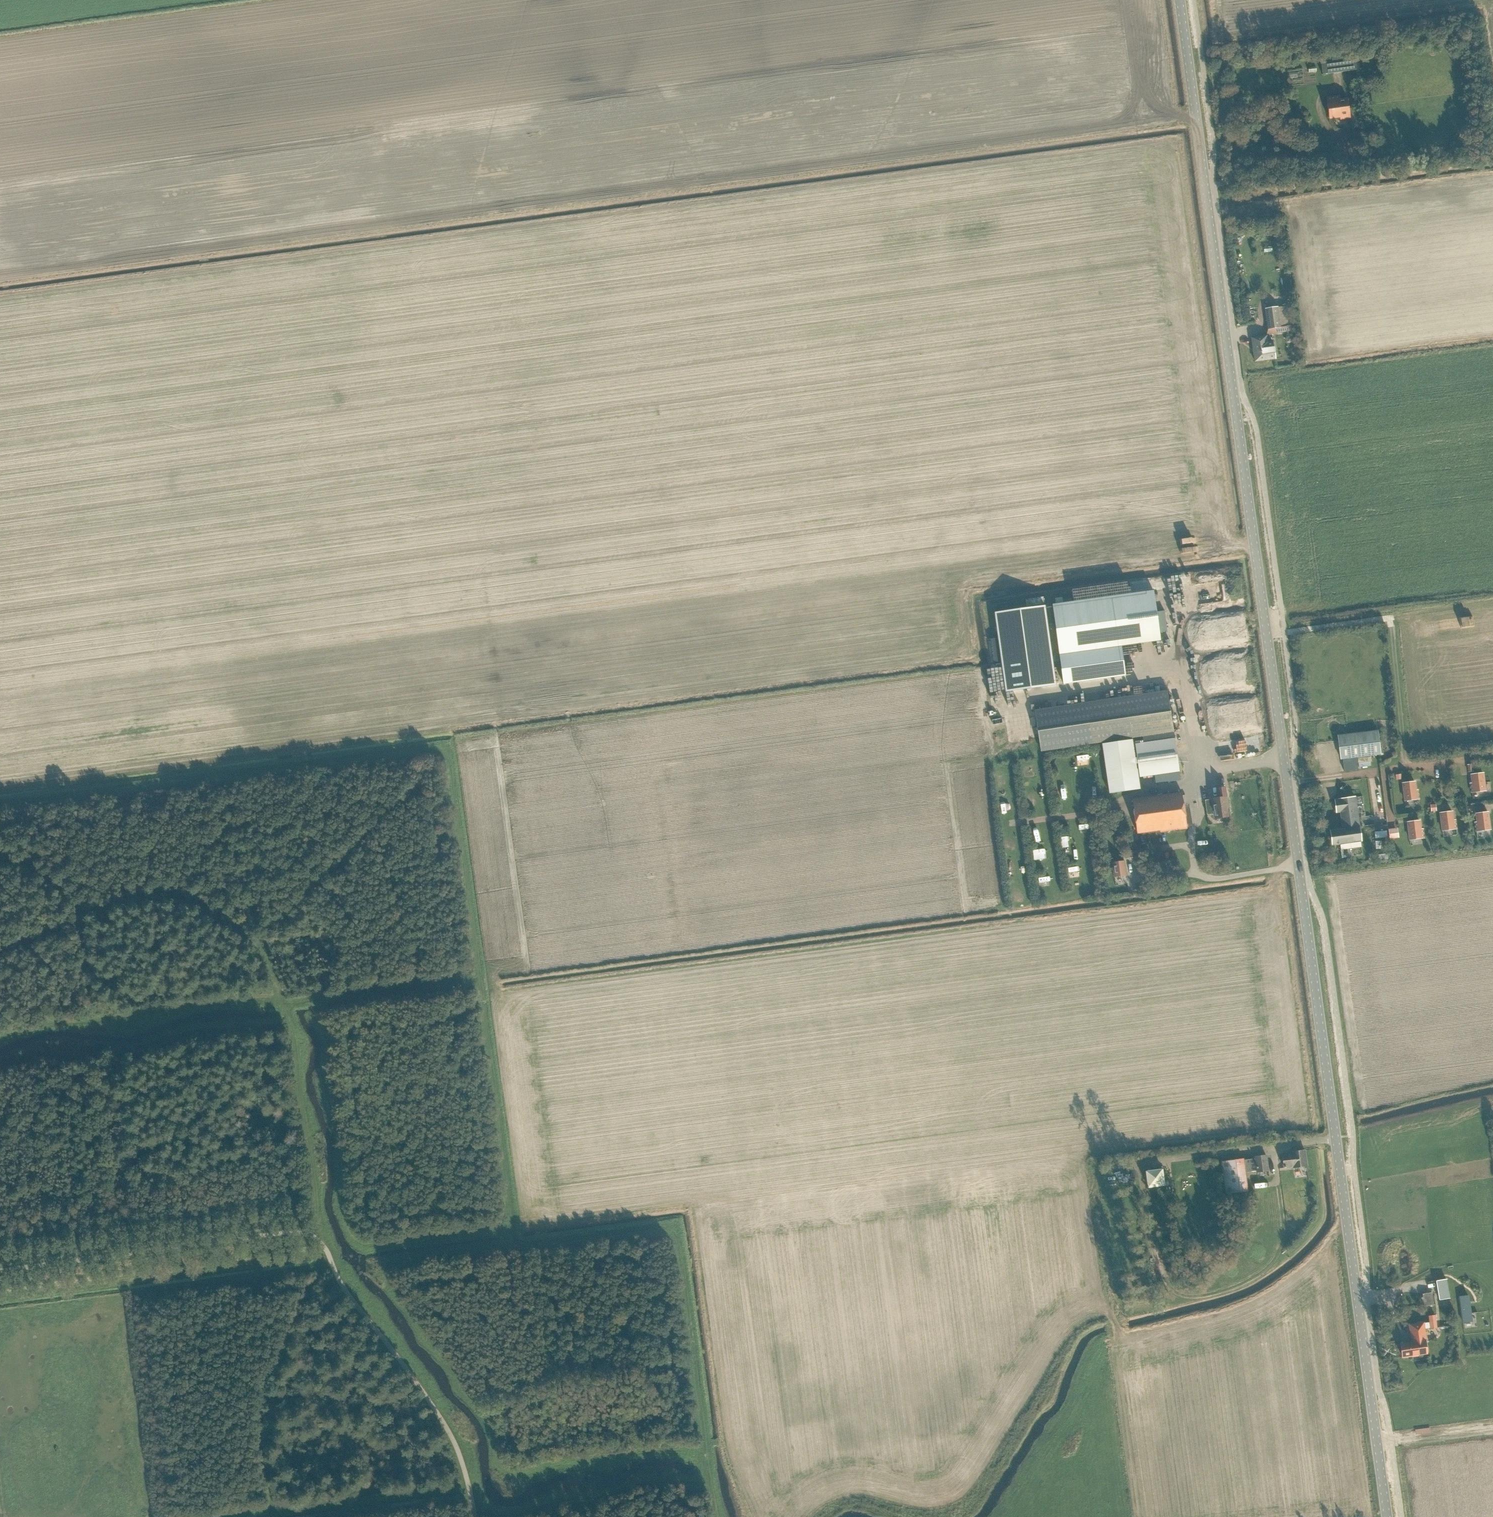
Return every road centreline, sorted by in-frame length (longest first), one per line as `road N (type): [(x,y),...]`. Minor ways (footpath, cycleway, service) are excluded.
road 1 (unclassified): [(1389,1516),(1180,0)]
road 2 (track): [(710,1484),(676,1240),(643,1228),(537,1243),(517,1237),(447,760),(420,753),(0,806)]

